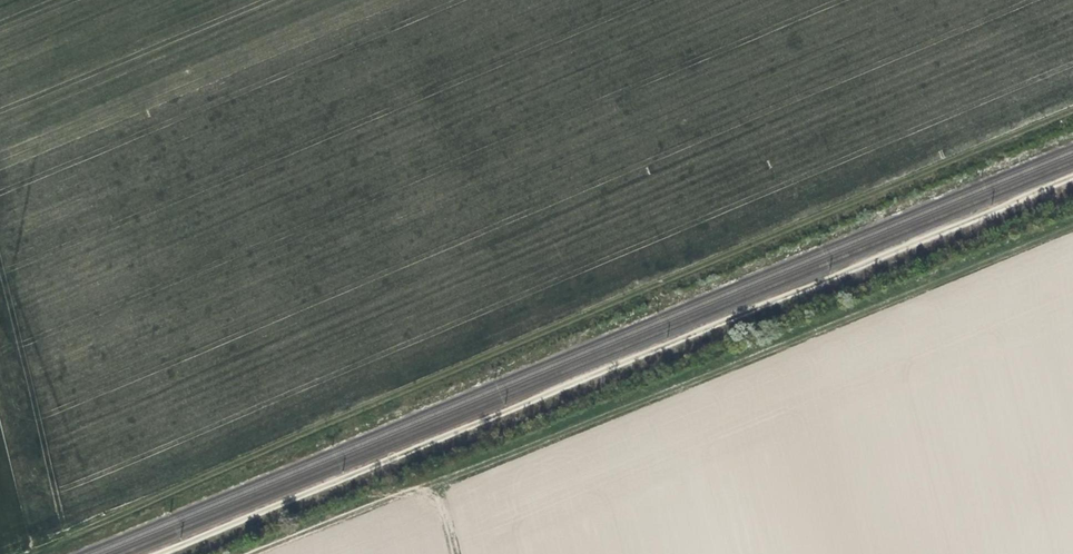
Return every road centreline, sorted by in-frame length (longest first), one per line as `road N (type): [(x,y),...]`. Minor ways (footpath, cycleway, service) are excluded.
road 1 (track): [(55,553),(1072,117)]
road 2 (track): [(1072,228),(271,553)]

